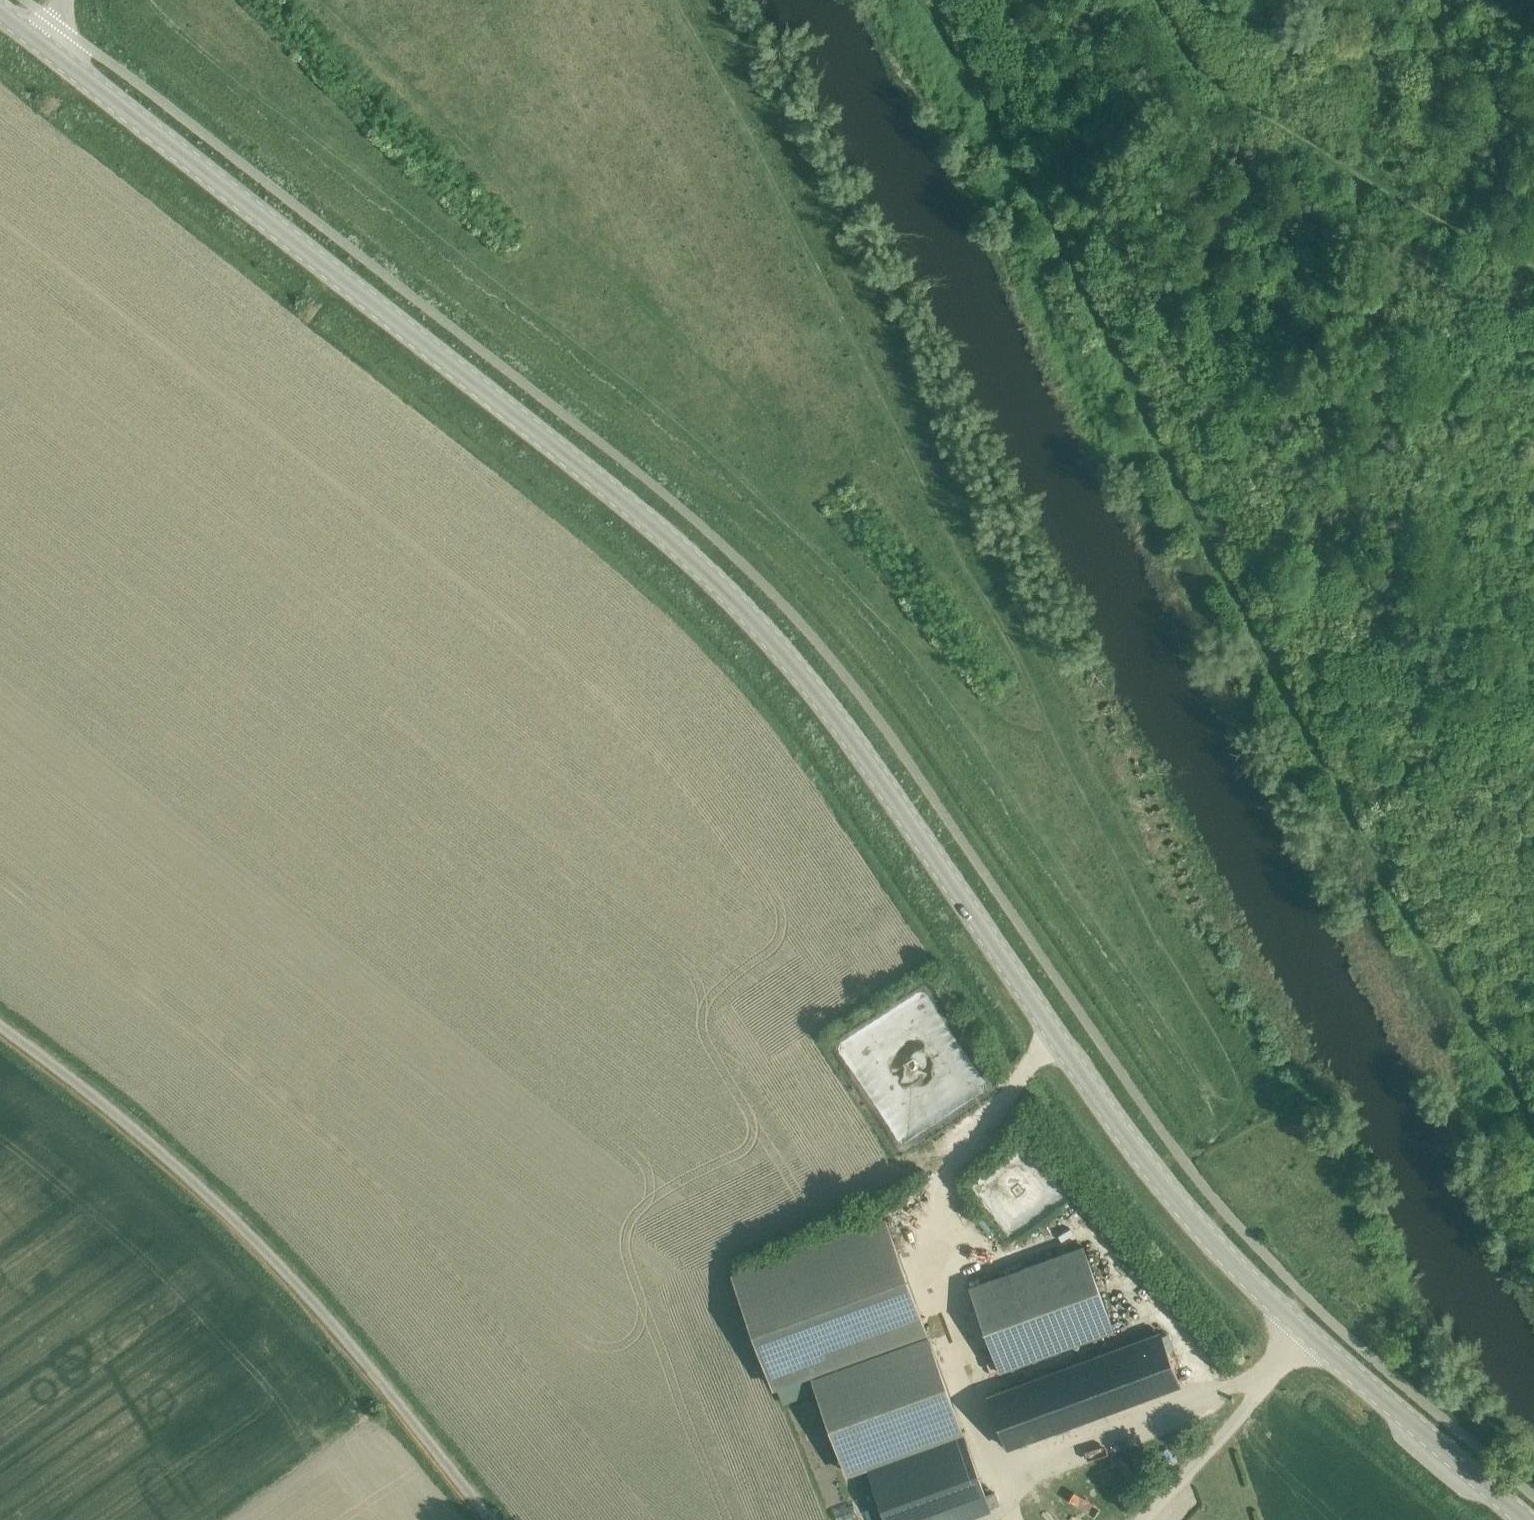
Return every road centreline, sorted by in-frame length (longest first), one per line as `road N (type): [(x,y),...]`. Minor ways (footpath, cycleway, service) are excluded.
road 1 (secondary): [(1303,1328),(1175,1202),(833,715),(727,592),(500,396),(40,41)]
road 2 (unclassified): [(491,1519),(264,1246),(151,1144),(0,1028)]
road 3 (secondary): [(1527,1519),(1303,1328)]
road 4 (unclassified): [(1303,1328),(1229,1431),(1144,1519)]

